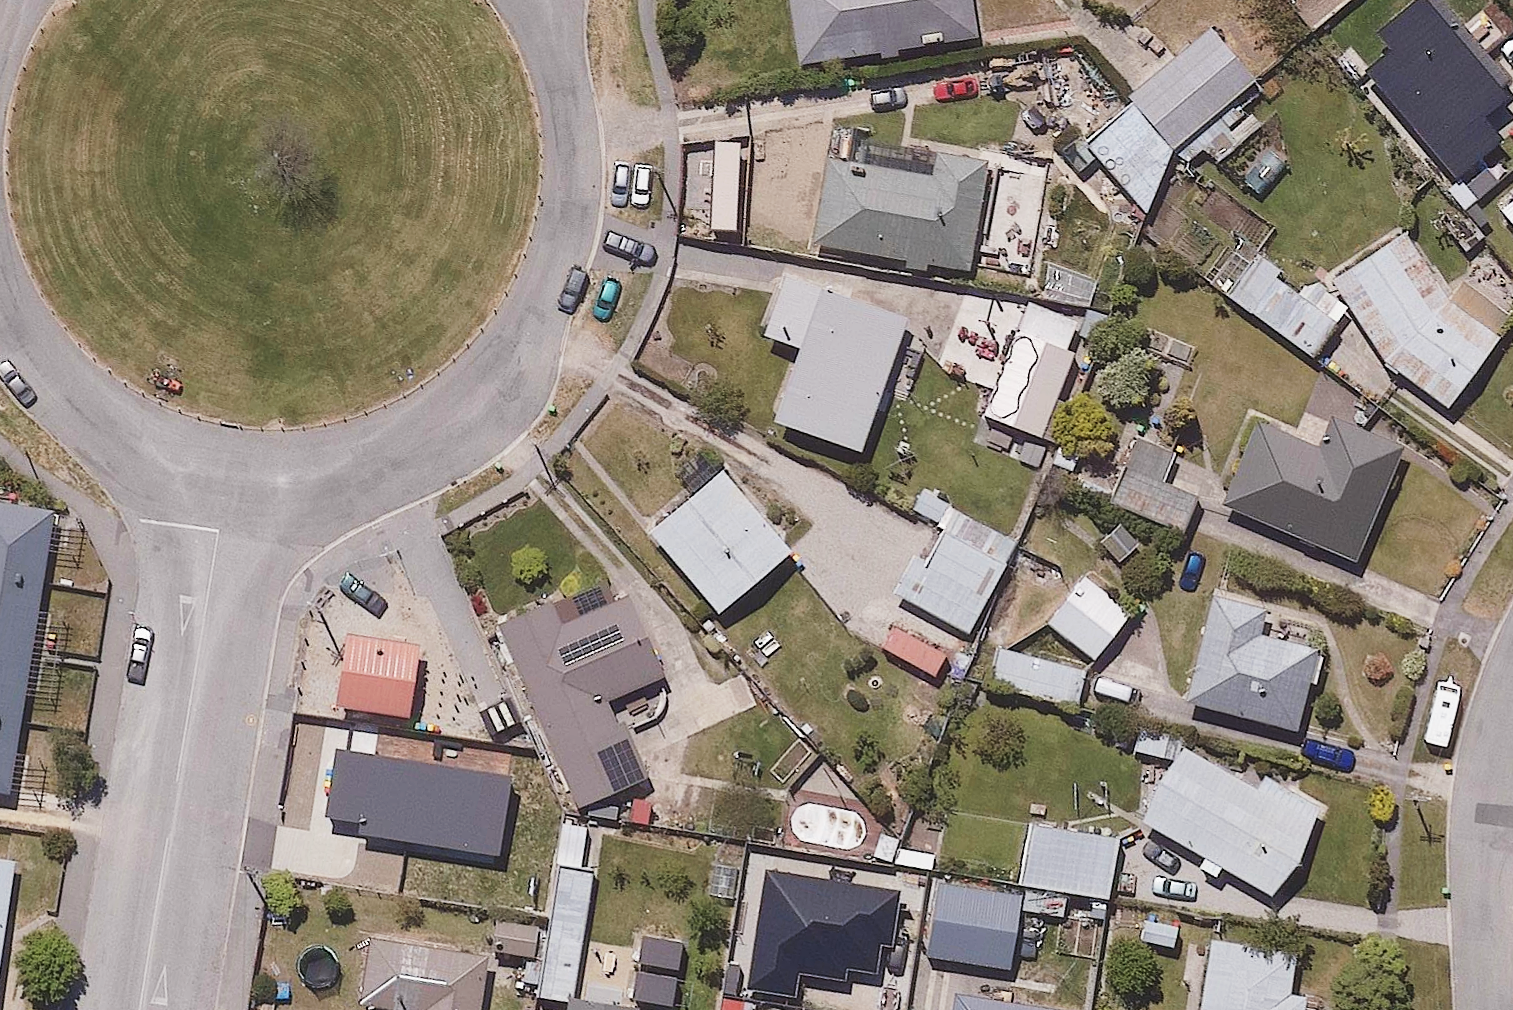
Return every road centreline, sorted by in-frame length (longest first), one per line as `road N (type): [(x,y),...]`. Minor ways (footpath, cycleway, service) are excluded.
road 1 (residential): [(533,0),(568,94),(575,172),(563,240),(535,325),(504,377),(460,418),(360,468),(296,480),(228,476)]
road 2 (residential): [(139,1009),(228,476)]
road 3 (residential): [(228,476),(175,462),(90,418),(29,351),(0,289)]
road 4 (residential): [(1512,714),(1489,831),(1496,1009)]

